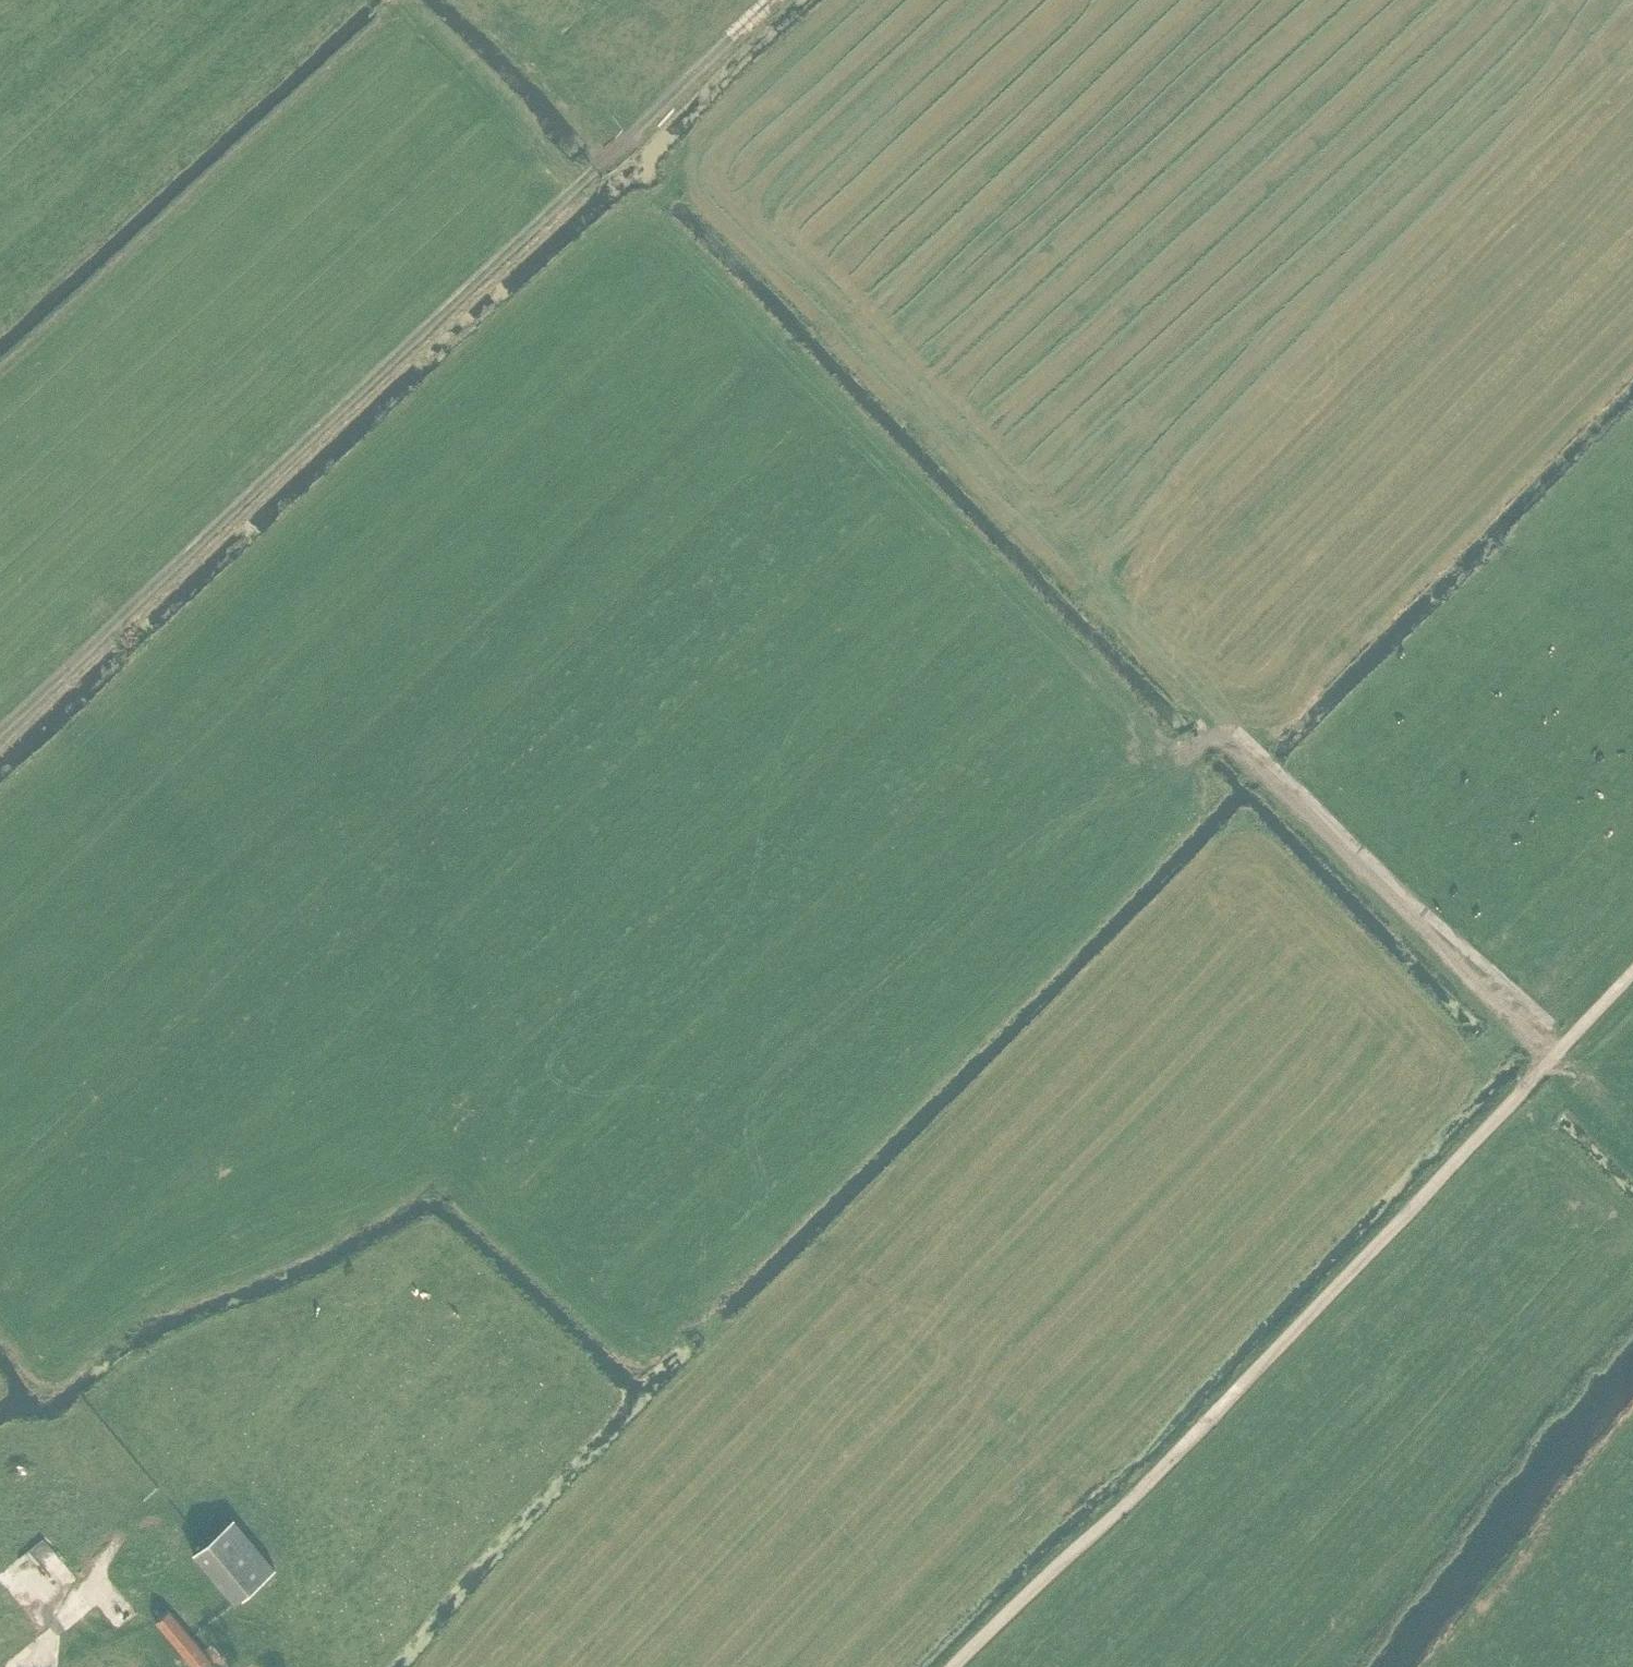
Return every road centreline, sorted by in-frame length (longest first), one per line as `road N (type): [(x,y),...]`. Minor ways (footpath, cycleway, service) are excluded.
road 1 (track): [(597,168),(0,733)]

